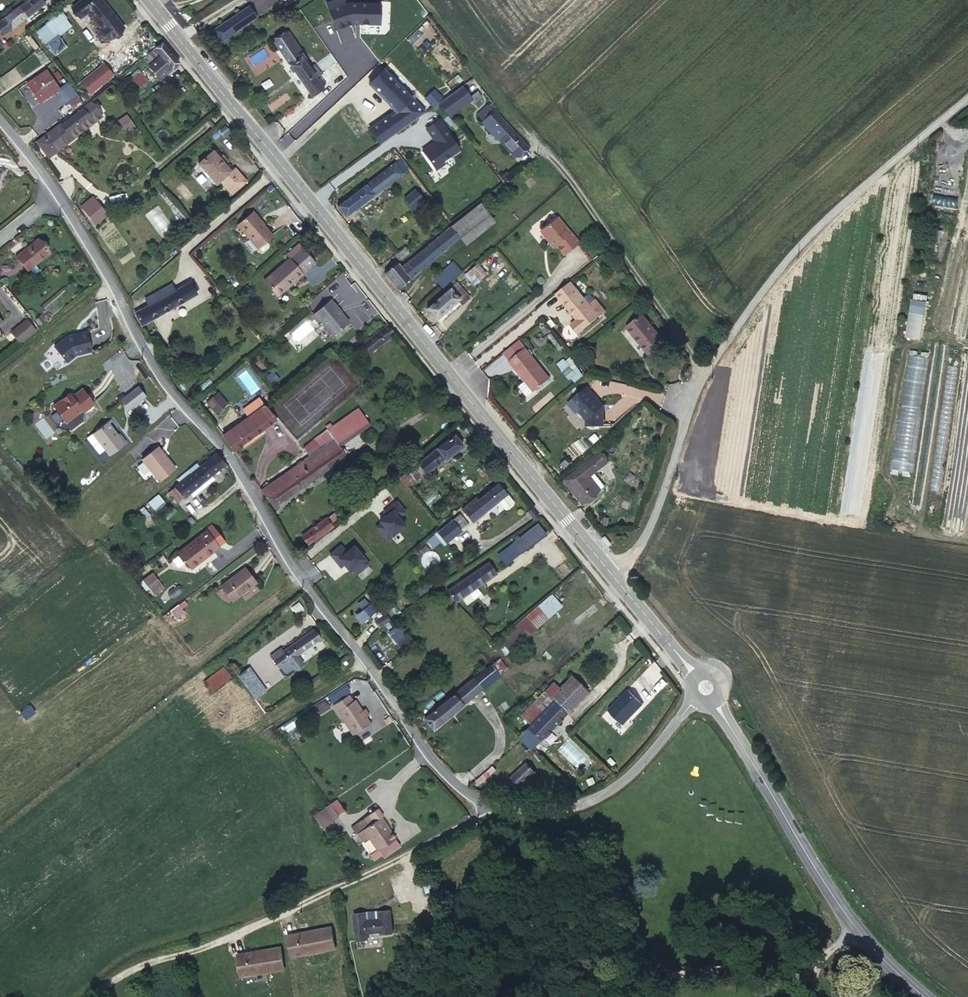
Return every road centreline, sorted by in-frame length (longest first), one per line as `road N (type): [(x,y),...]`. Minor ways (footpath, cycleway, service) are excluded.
road 1 (residential): [(57,184),(164,385),(223,450),(290,567),(434,765),(471,797),(527,811),(591,801),(625,780),(696,699)]
road 2 (secondary): [(149,0),(615,581)]
road 3 (unclassified): [(615,581),(646,534),(684,407),(704,370),(804,242),(967,96)]
road 4 (track): [(421,0),(483,87),(559,170),(704,370)]
road 5 (secondary): [(716,698),(856,931),(924,996)]
road 6 (secondary): [(615,581),(695,672)]

